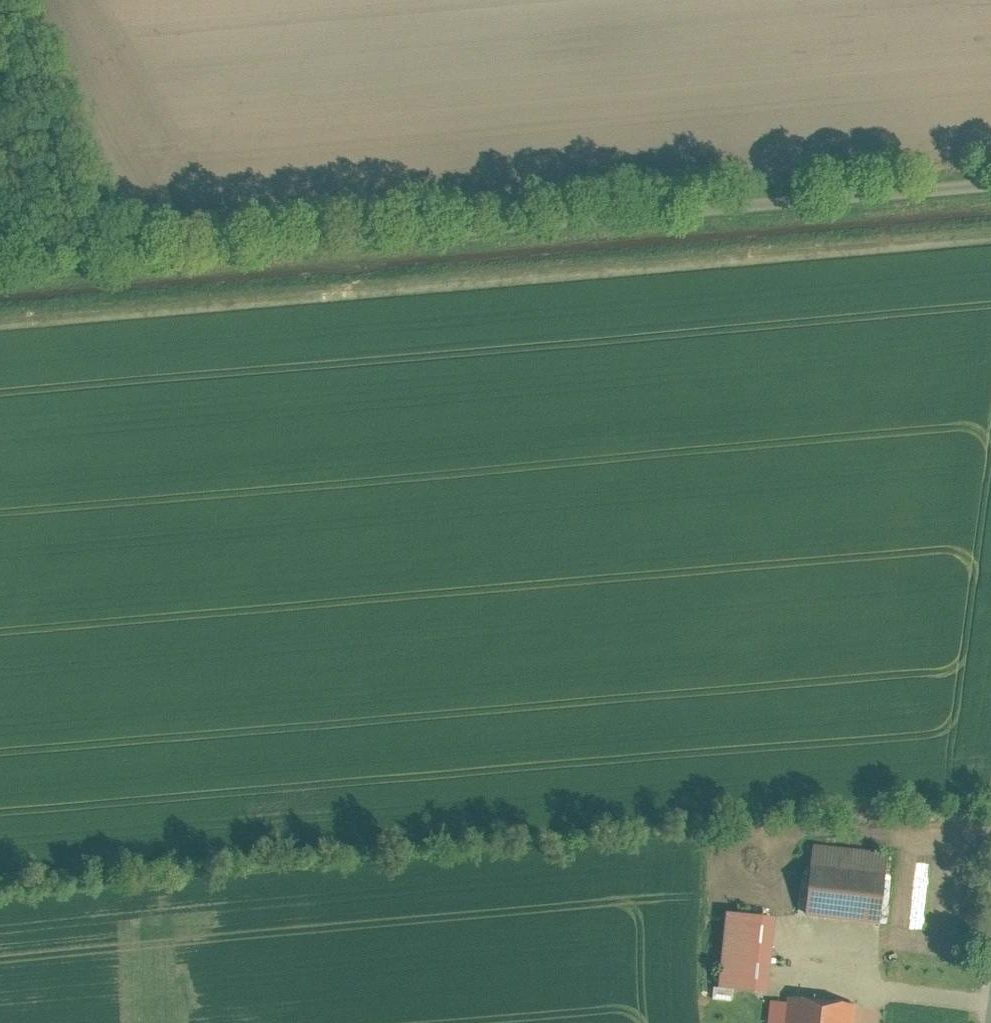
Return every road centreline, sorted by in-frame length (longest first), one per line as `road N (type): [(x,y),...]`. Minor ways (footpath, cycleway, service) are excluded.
road 1 (unclassified): [(0,272),(990,184)]

